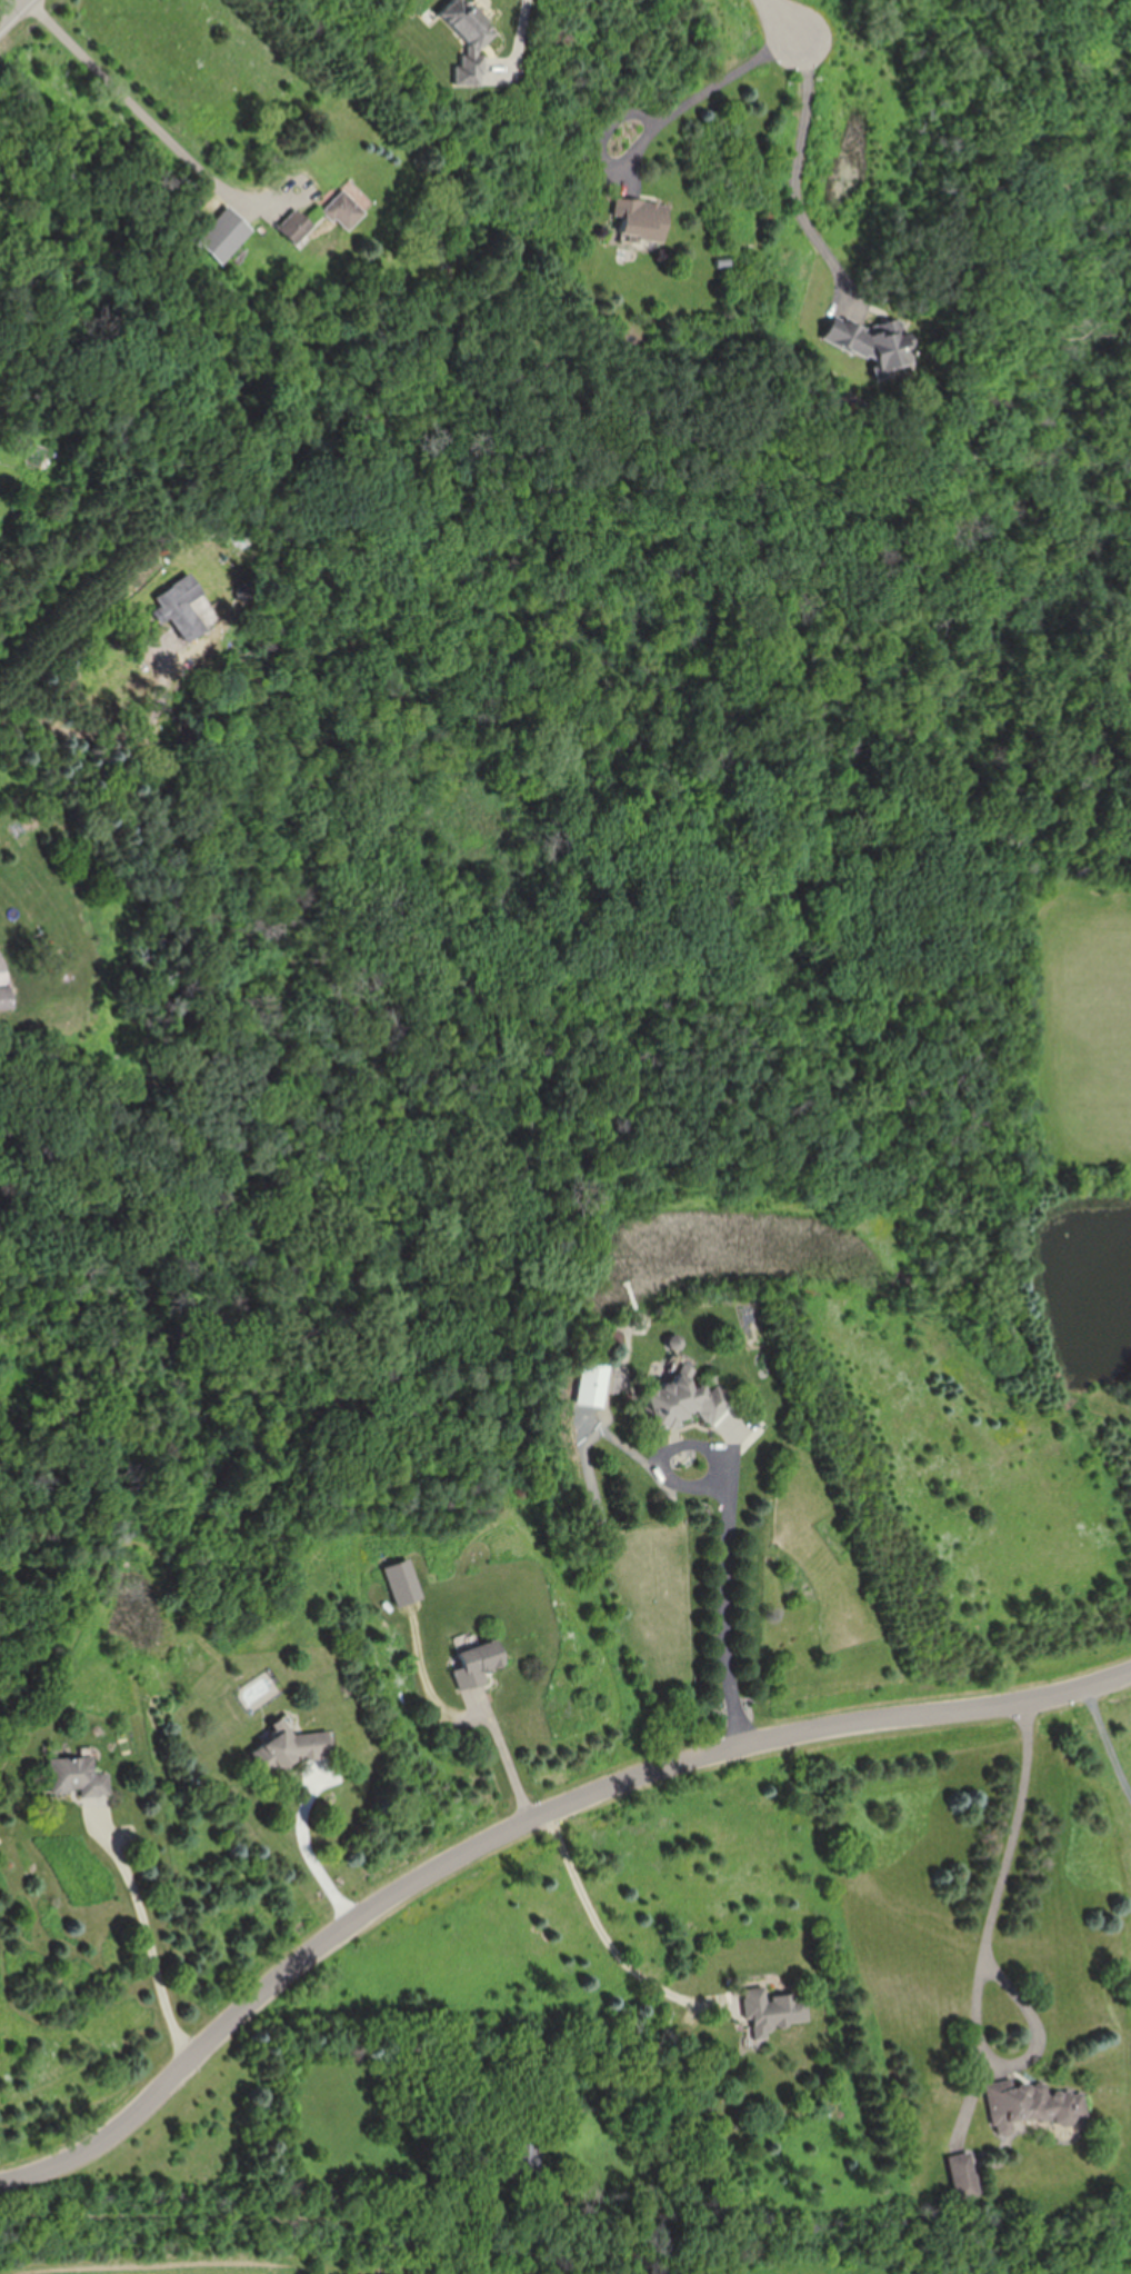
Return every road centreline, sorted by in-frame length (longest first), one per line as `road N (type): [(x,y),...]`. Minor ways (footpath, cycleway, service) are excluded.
road 1 (residential): [(1130,1673),(978,1714),(759,1739),(533,1823),(354,1921),(111,2131),(52,2168),(0,2184)]

